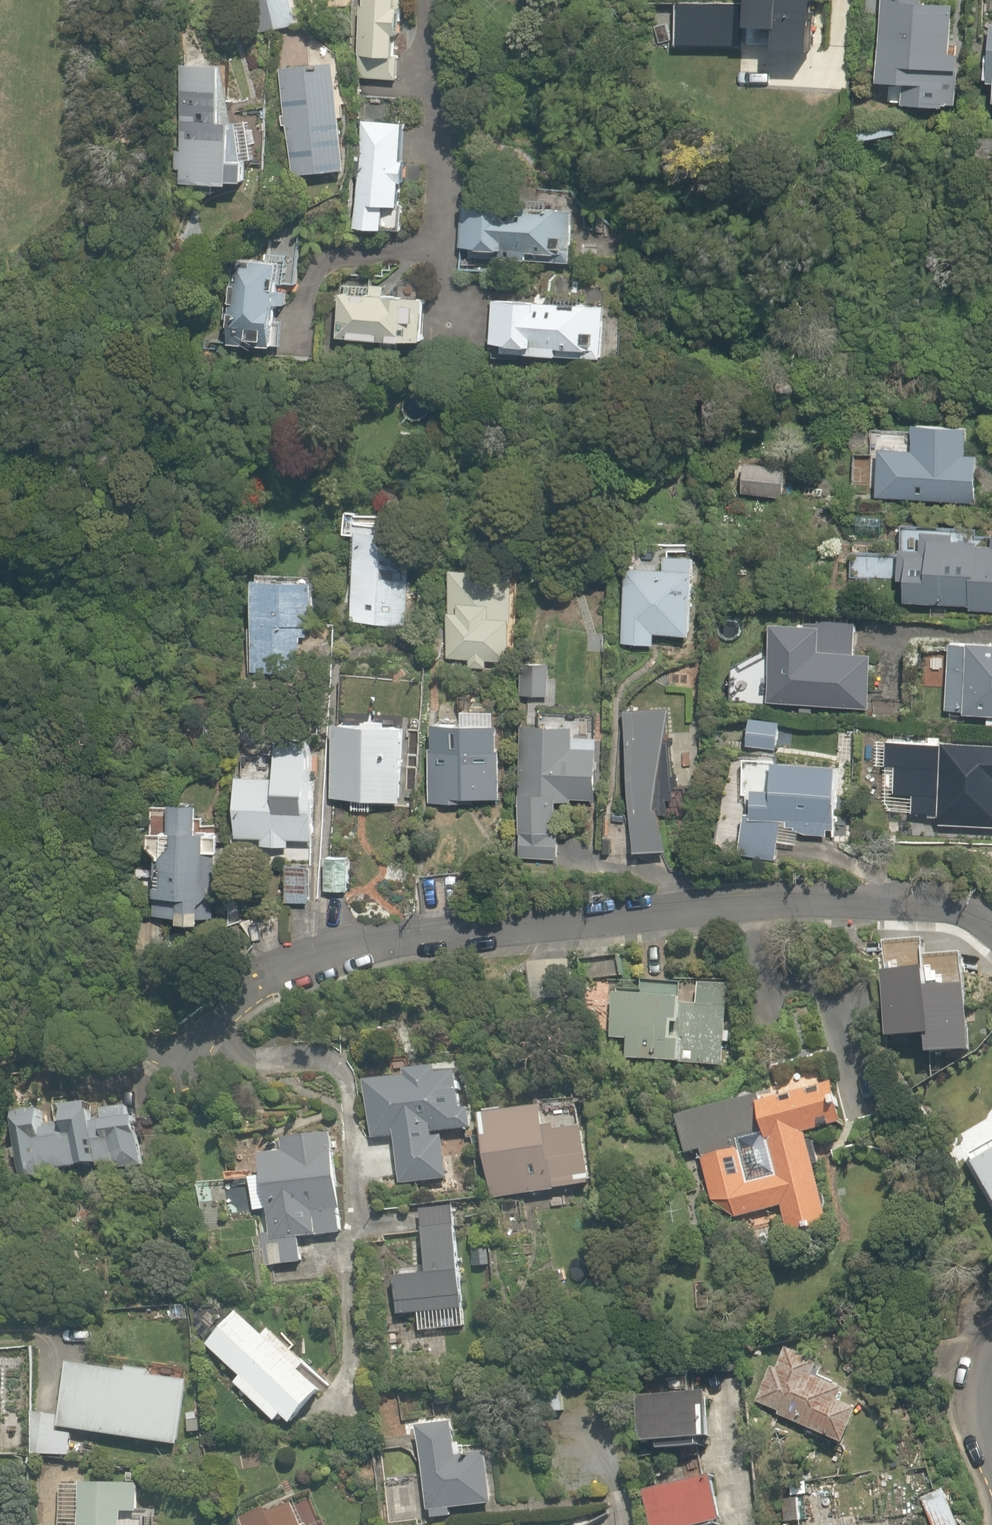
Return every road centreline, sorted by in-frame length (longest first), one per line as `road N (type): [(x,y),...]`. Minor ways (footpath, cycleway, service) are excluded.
road 1 (residential): [(991,933),(929,904),(899,901),(356,942),(296,958),(254,982),(169,1064)]

